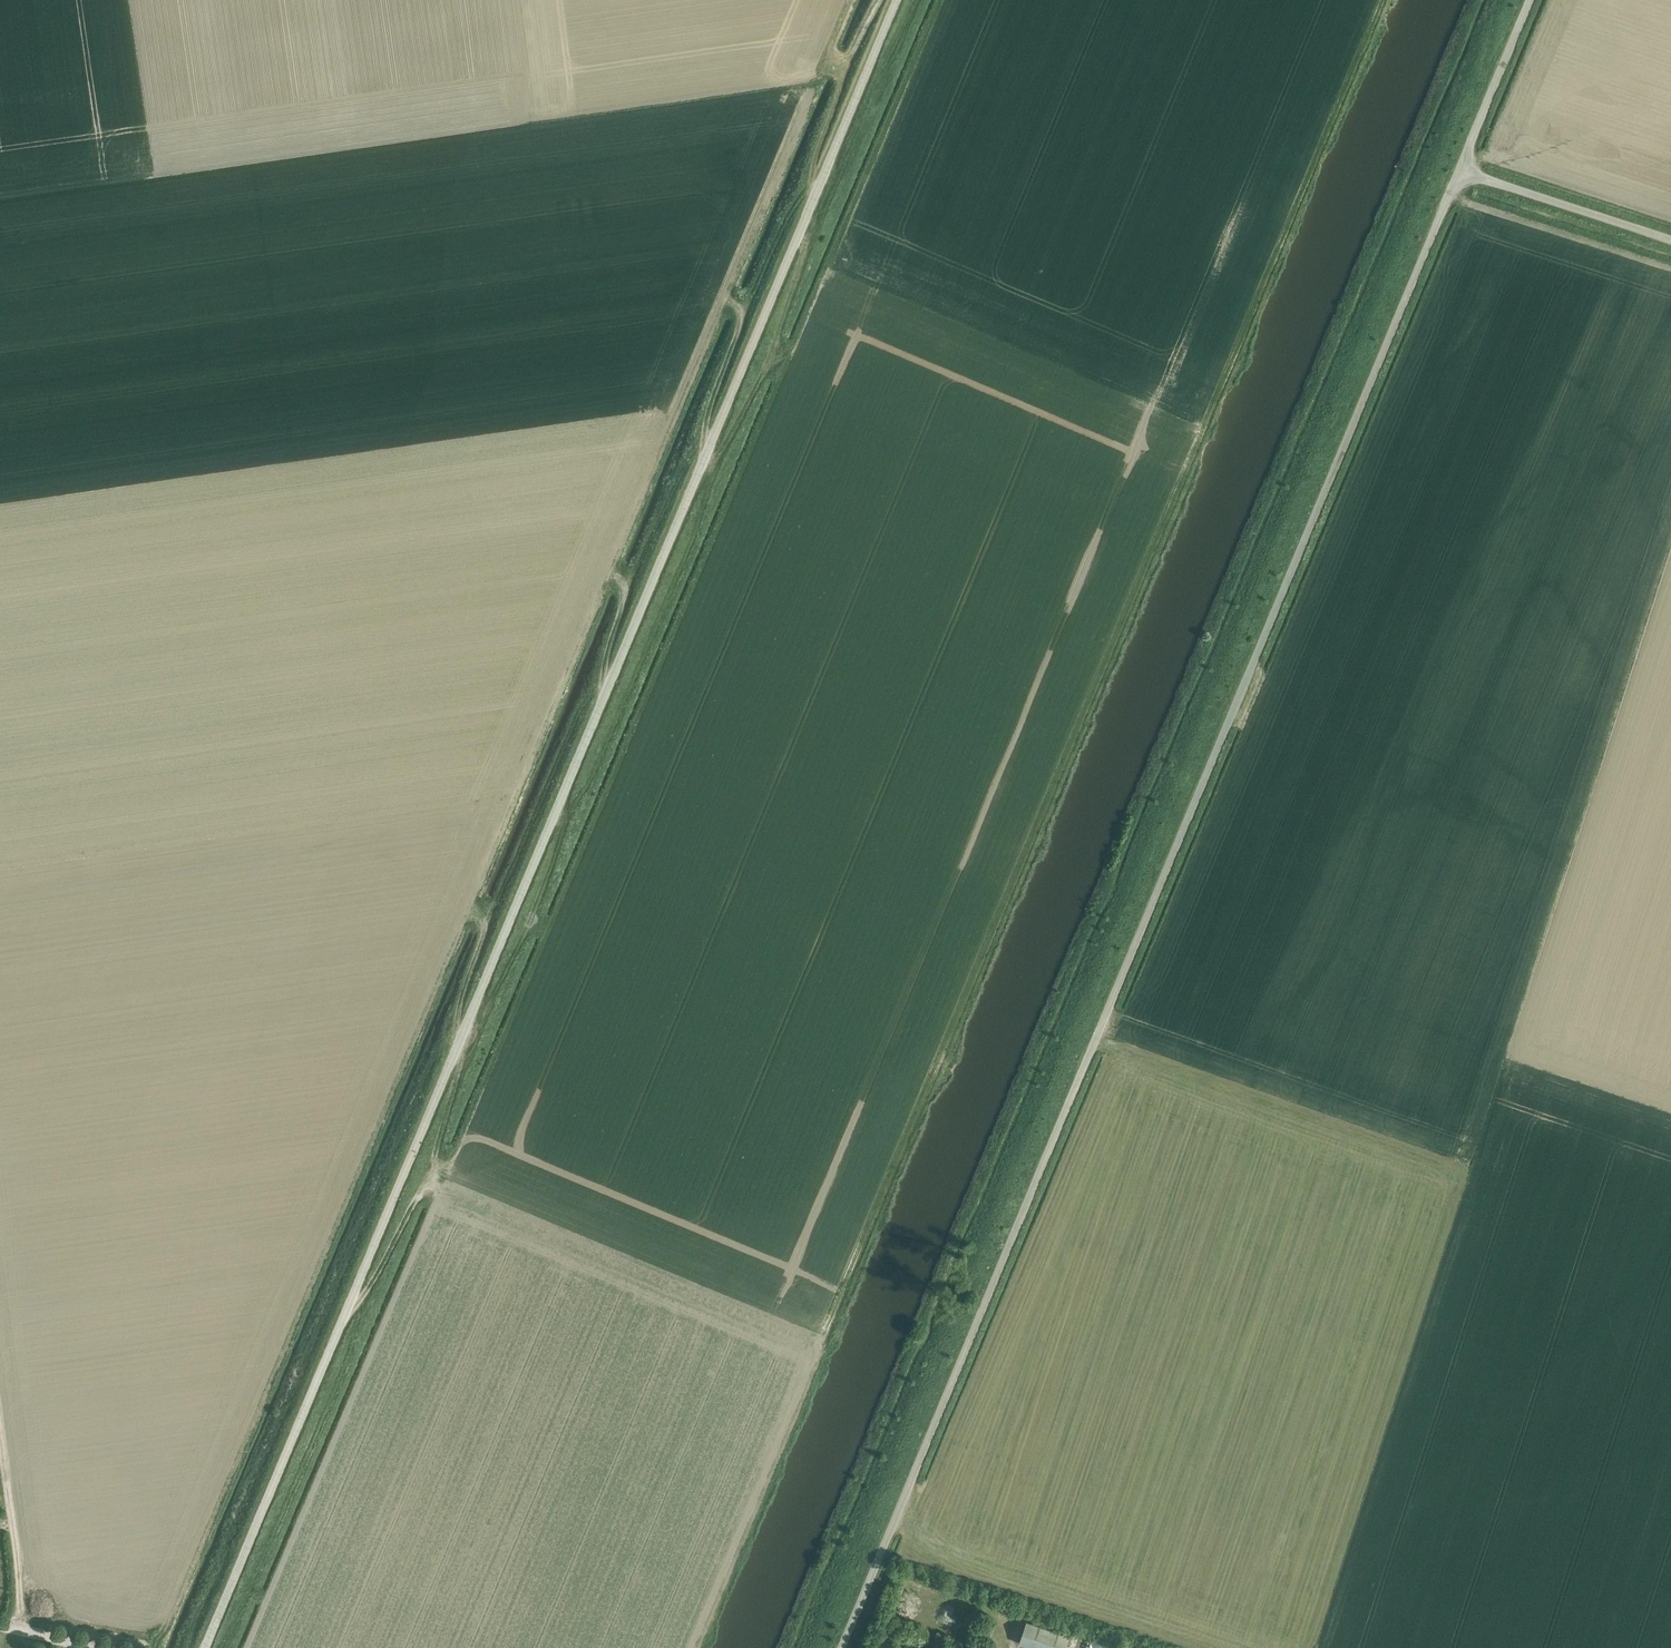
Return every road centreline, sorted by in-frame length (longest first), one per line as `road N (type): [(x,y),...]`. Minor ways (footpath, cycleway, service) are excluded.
road 1 (unclassified): [(203,1647),(896,0)]
road 2 (unclassified): [(842,1647),(1461,168)]
road 3 (unclassified): [(1670,238),(1461,168)]
road 4 (track): [(22,1630),(0,1430)]
road 5 (unclassified): [(1461,168),(1531,0)]

